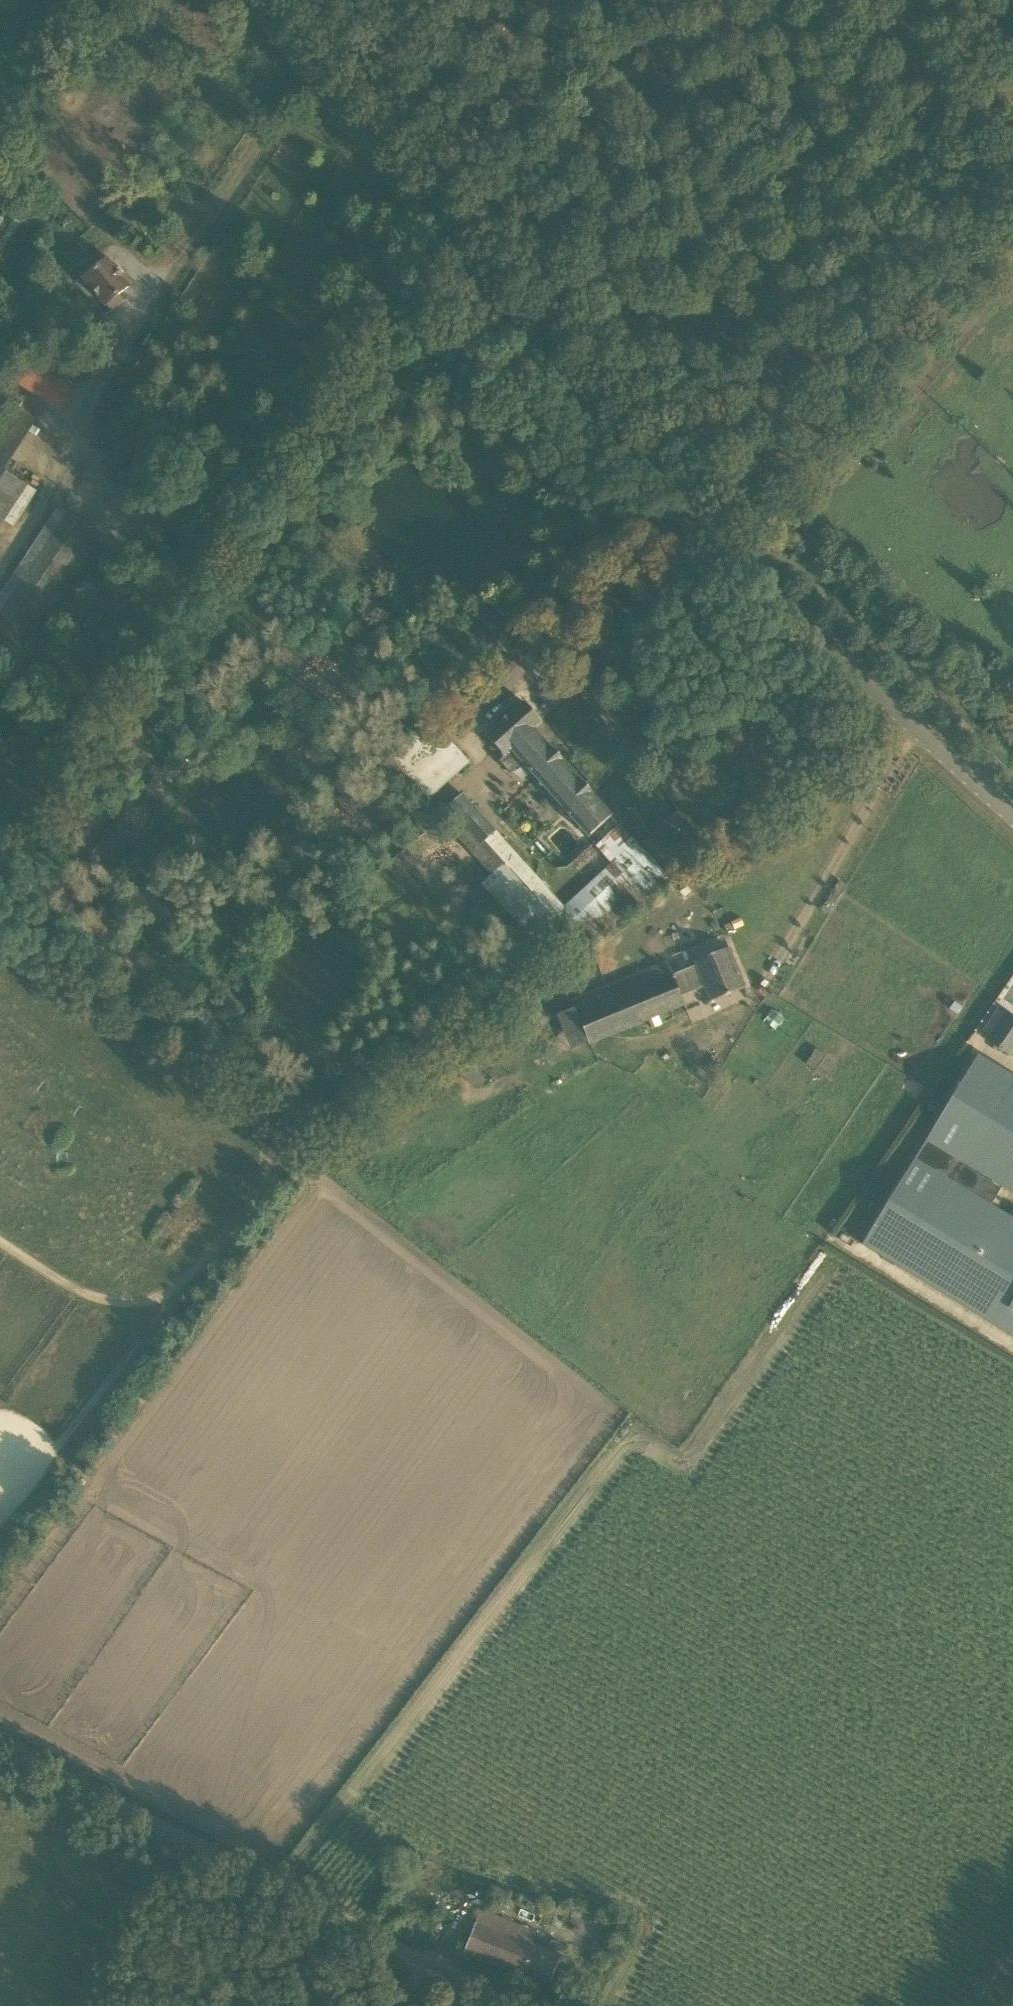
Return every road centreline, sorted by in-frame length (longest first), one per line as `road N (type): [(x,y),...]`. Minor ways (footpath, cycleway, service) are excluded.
road 1 (tertiary): [(1012,807),(602,428),(252,0)]
road 2 (unclassified): [(512,2005),(0,1745)]

